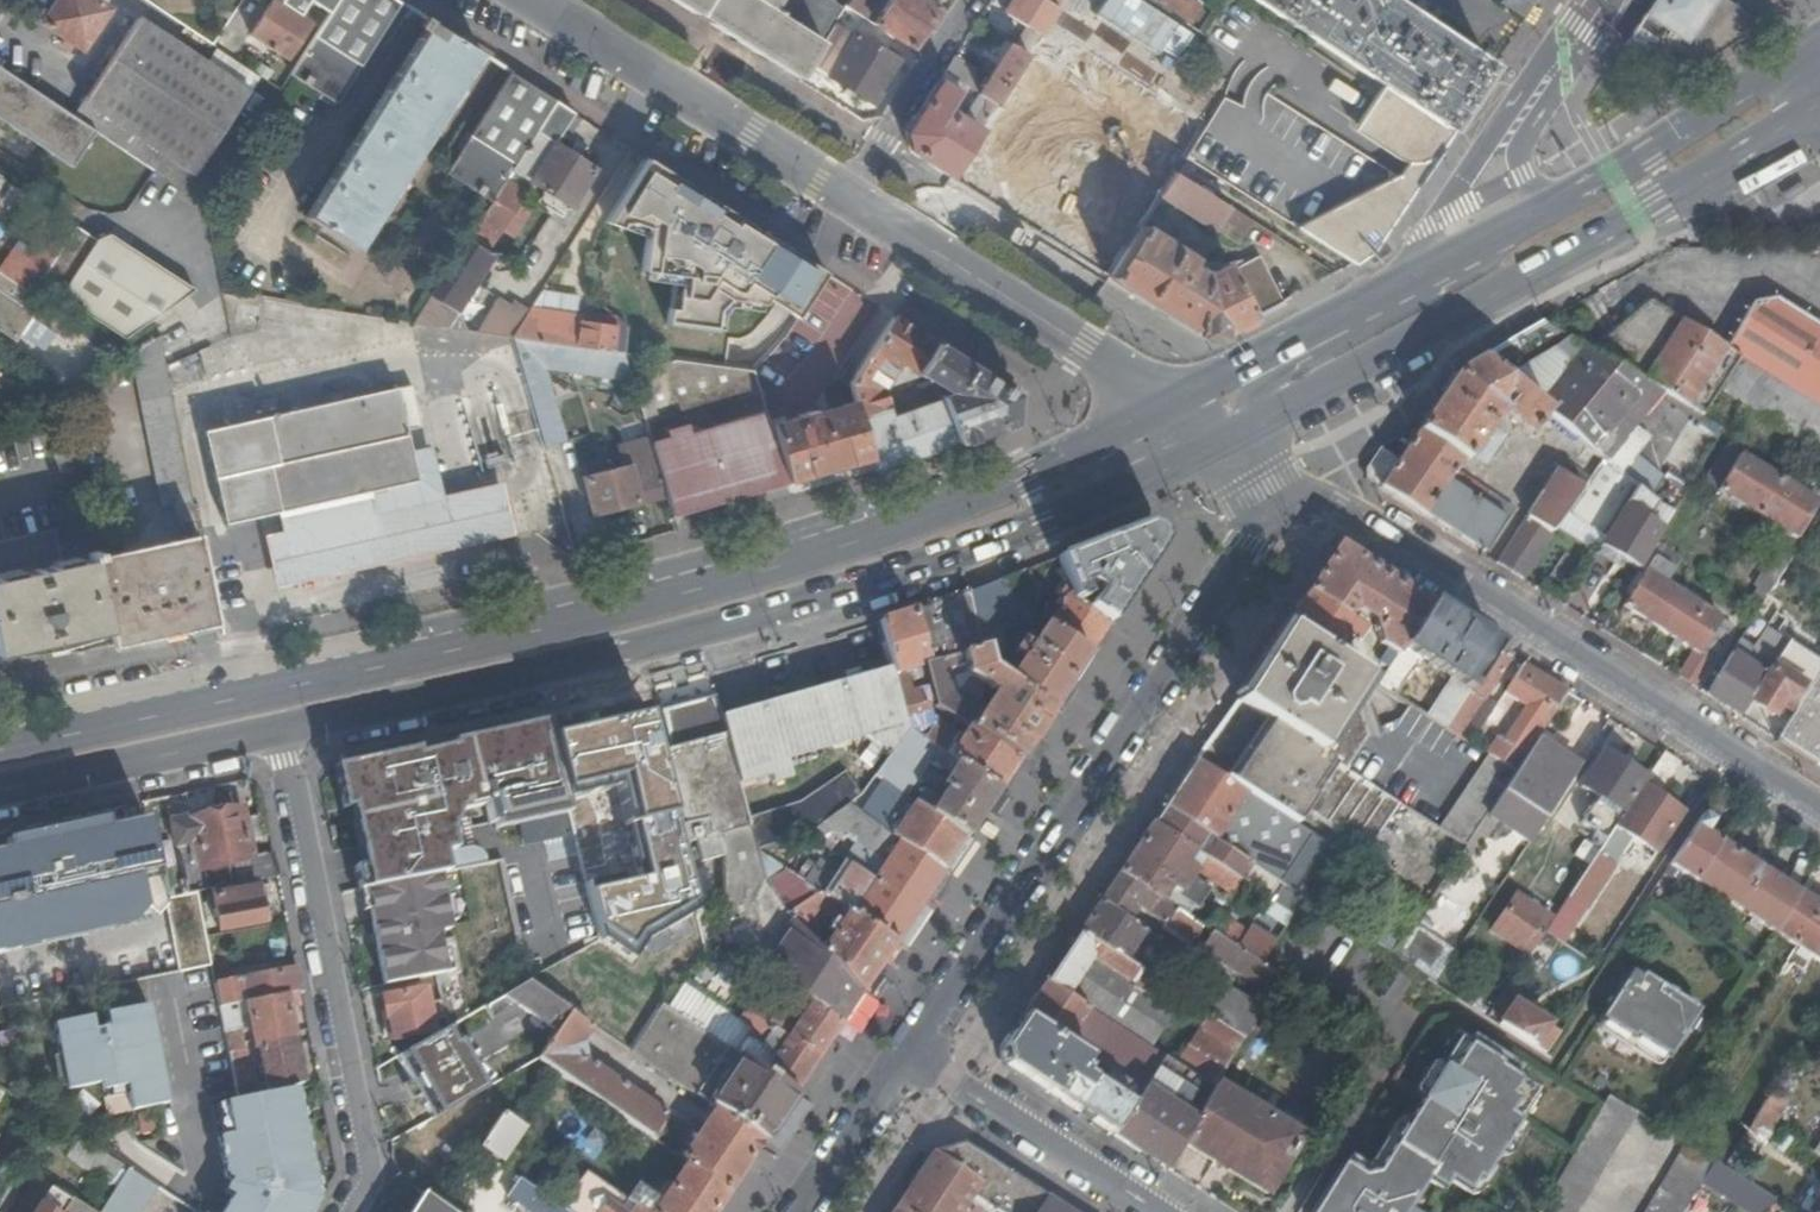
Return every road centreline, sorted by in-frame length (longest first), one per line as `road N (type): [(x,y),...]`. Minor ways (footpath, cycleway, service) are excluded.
road 1 (primary): [(1163,402),(1023,468),(762,560),(525,622),(0,738)]
road 2 (primary): [(280,726),(636,644),(812,595),(982,539),(1217,440)]
road 3 (primary): [(1217,440),(1659,203),(1810,110)]
road 4 (residential): [(1289,487),(914,1052)]
road 5 (residential): [(1819,811),(1289,487)]
road 6 (residential): [(339,1211),(364,1172),(280,726)]
road 7 (unclassified): [(851,198),(1163,402)]
road 8 (unclassified): [(539,0),(851,198)]
road 9 (primary): [(1805,51),(1554,198)]
road 10 (primary): [(0,788),(280,726)]
road 11 (residential): [(914,1052),(1152,1211)]
road 12 (primary): [(1402,275),(1163,402)]
road 13 (residential): [(1547,84),(1481,149),(1402,275)]
road 14 (residential): [(851,198),(974,0)]
road 15 (residential): [(914,1052),(804,1211)]
road 16 (primary): [(1554,198),(1402,275)]
road 17 (residential): [(1554,198),(1533,187),(1516,154),(1547,84)]

